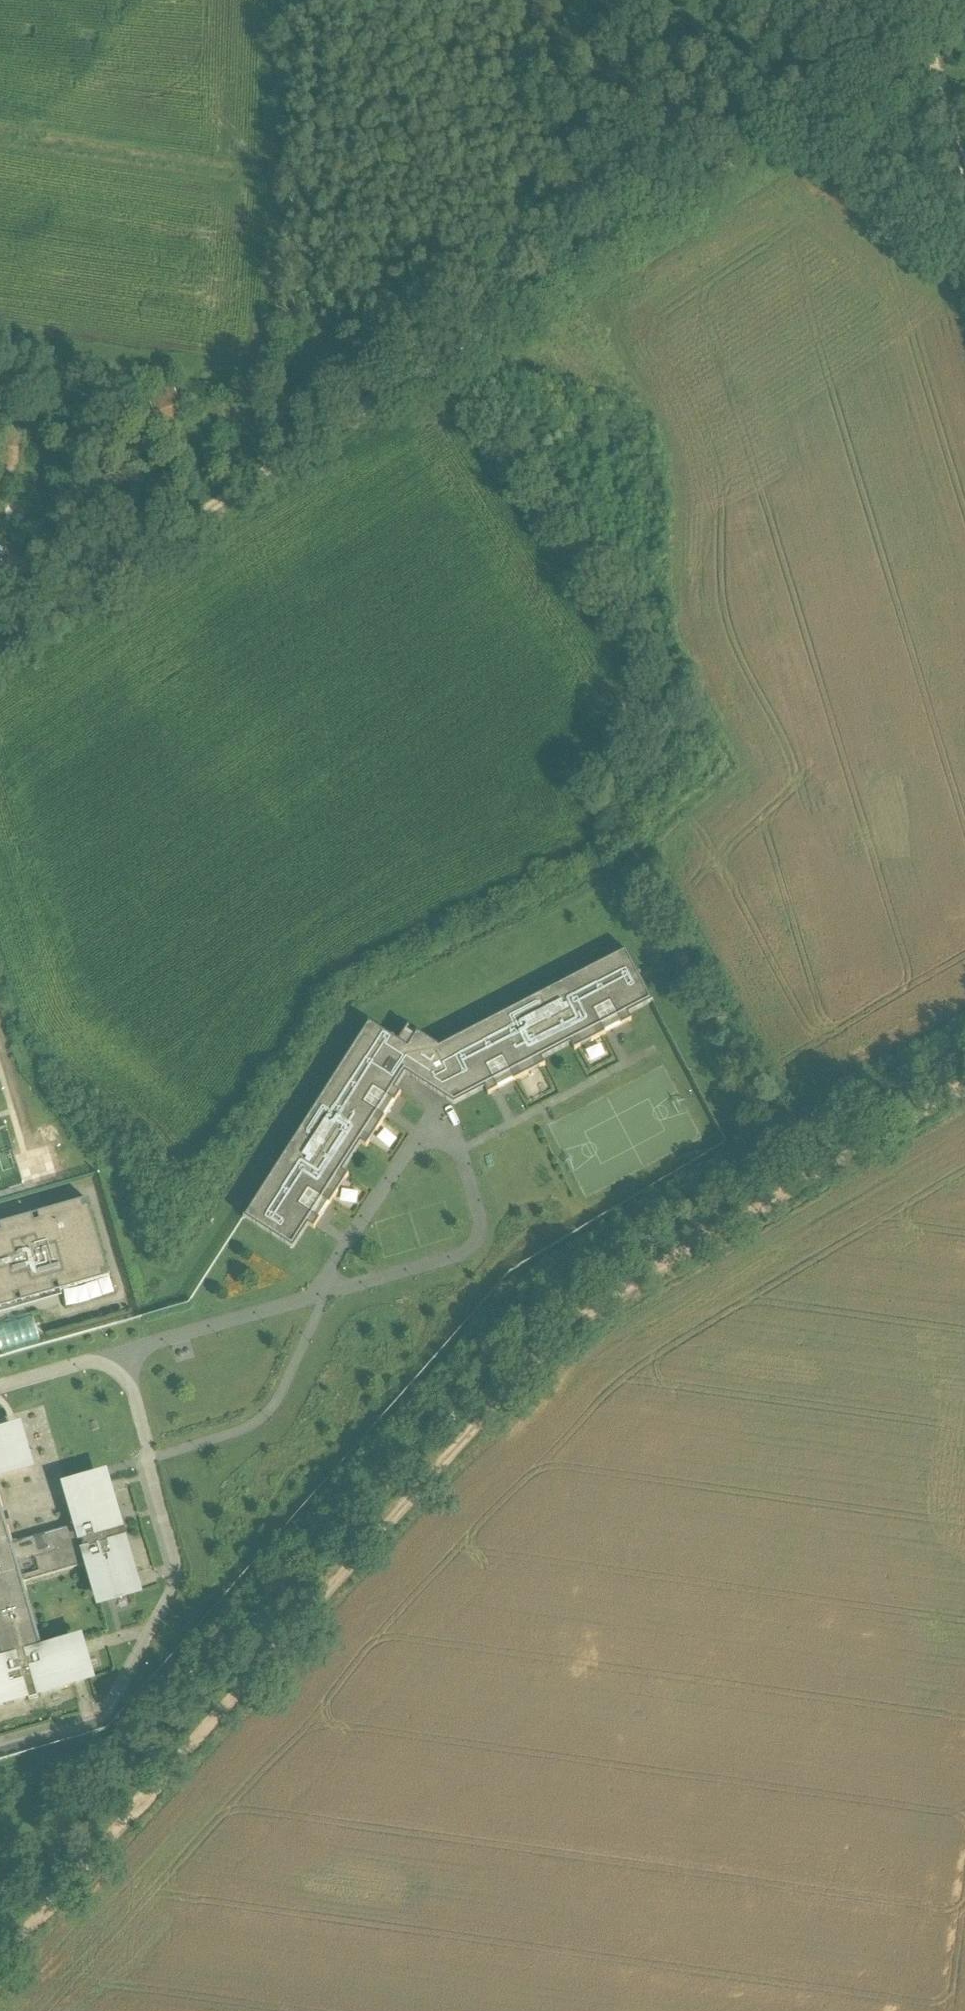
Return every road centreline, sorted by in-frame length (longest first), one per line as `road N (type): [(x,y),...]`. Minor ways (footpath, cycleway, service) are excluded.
road 1 (track): [(964,1082),(613,1305),(525,1376),(0,1962)]
road 2 (track): [(0,642),(535,289),(879,49),(928,36)]
road 3 (track): [(928,36),(964,175)]

